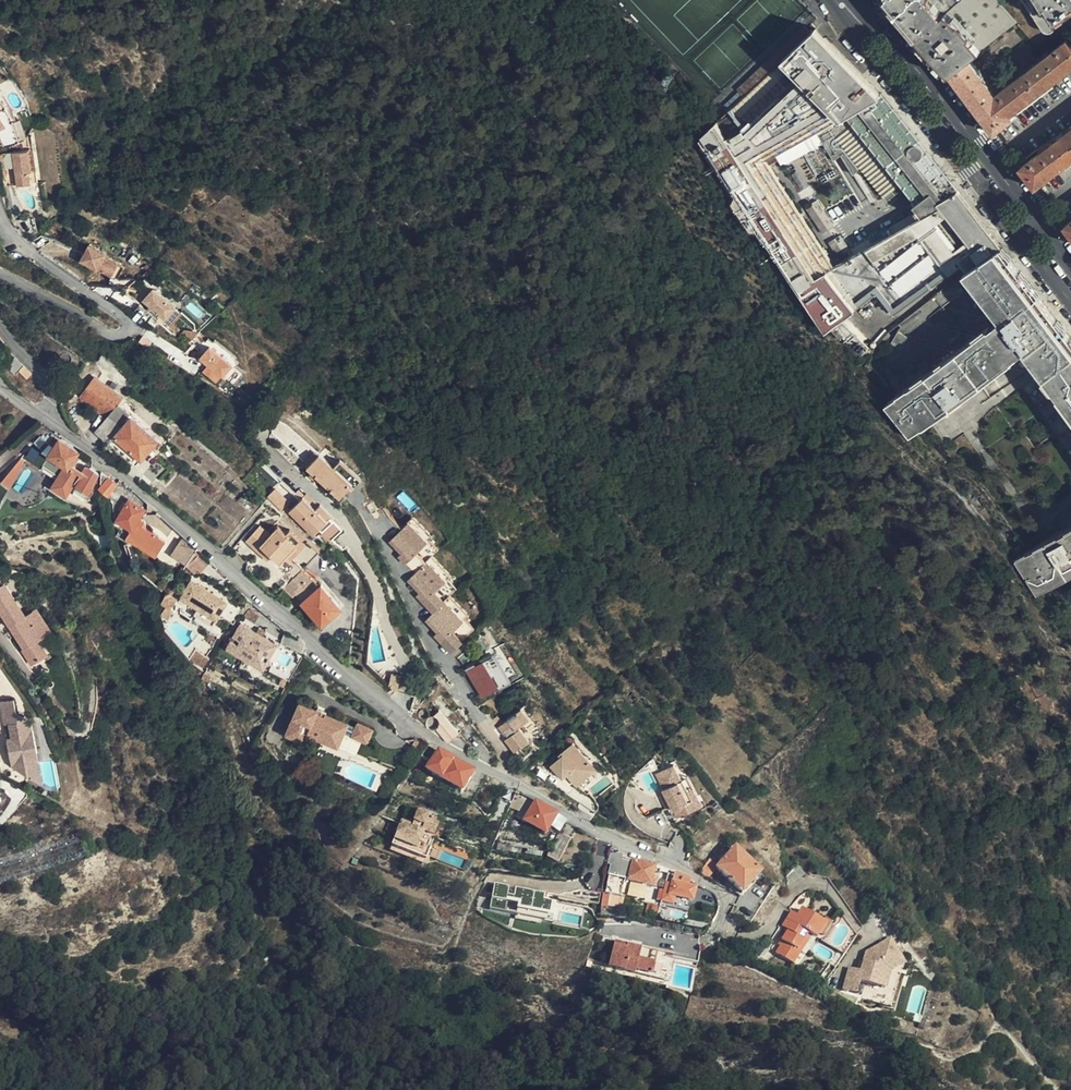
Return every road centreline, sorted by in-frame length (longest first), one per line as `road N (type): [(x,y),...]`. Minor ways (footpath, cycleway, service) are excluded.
road 1 (residential): [(46,416),(214,547),(400,717)]
road 2 (residential): [(400,717),(407,662),(382,618),(374,579),(342,519),(262,445),(260,423),(282,413),(322,444)]
road 3 (tertiary): [(847,5),(859,41),(915,100),(1070,304)]
road 4 (tertiary): [(1070,268),(934,90),(847,5)]
road 5 (residential): [(0,271),(116,338),(130,328),(20,247),(0,212)]
road 6 (residential): [(520,788),(725,890),(718,947)]
road 7 (residential): [(520,788),(428,641),(382,544)]
road 8 (residential): [(400,717),(520,788)]

